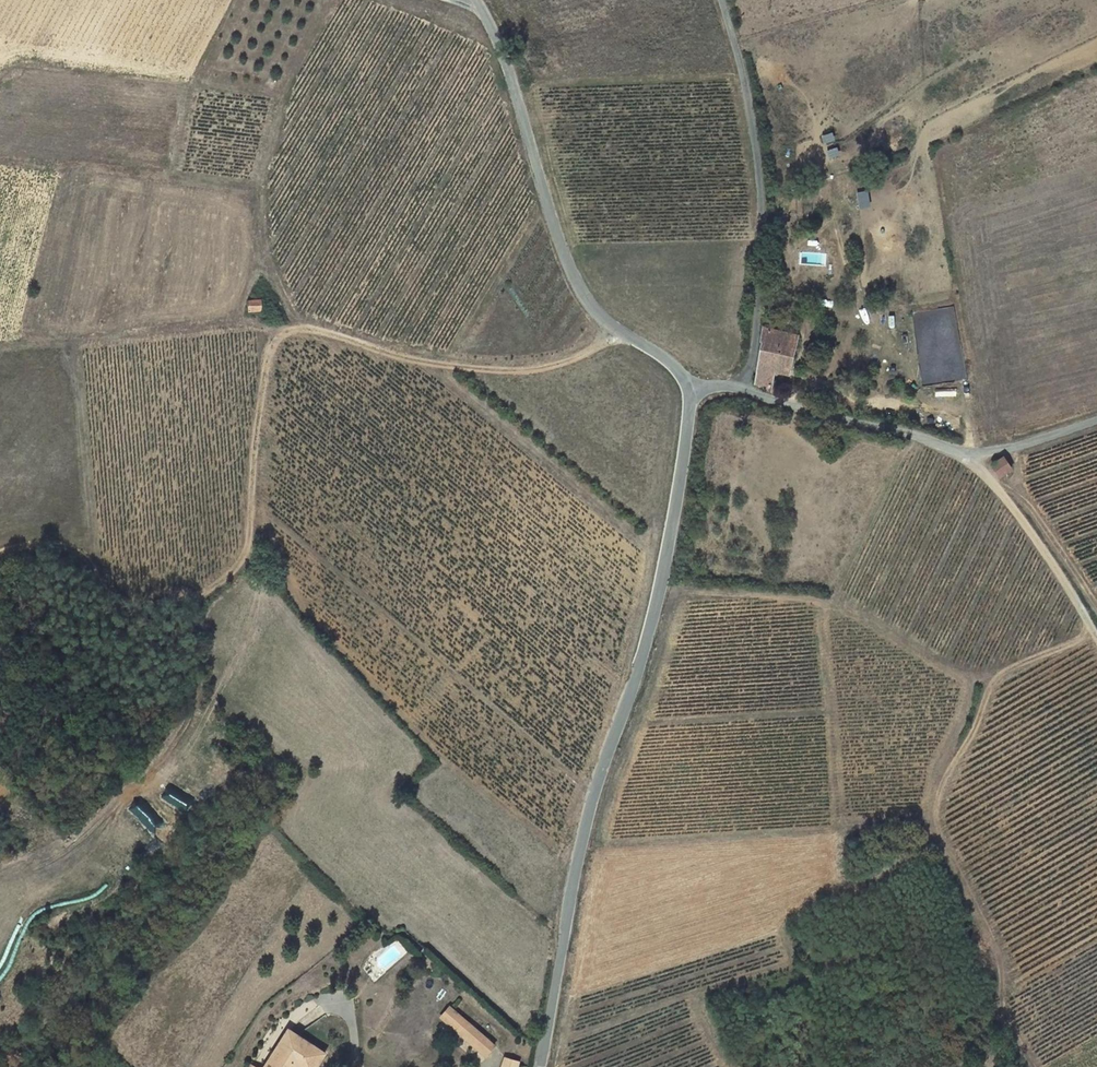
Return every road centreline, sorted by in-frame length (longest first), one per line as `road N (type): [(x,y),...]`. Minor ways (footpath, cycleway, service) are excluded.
road 1 (unclassified): [(540,1066),(597,781),(658,606),(692,384)]
road 2 (track): [(79,340),(235,324),(316,332),(493,372),(557,365),(617,330)]
road 3 (track): [(1089,620),(1080,640),(998,675),(939,801),(937,819),(998,953),(1007,1017),(1035,1066)]
road 4 (track): [(284,329),(269,352),(248,545),(228,576),(202,594),(125,602),(104,591),(65,545),(0,554)]
road 5 (unclassified): [(476,0),(505,55),(581,291),(597,313),(670,359),(692,384)]
road 6 (unclassified): [(722,0),(745,82),(760,223),(760,307),(742,387)]
road 7 (unclassified): [(742,387),(970,454),(1024,446),(1096,421)]
road 8 (track): [(202,594),(189,637),(197,694),(189,720),(59,873)]
road 9 (track): [(1096,635),(970,454)]

